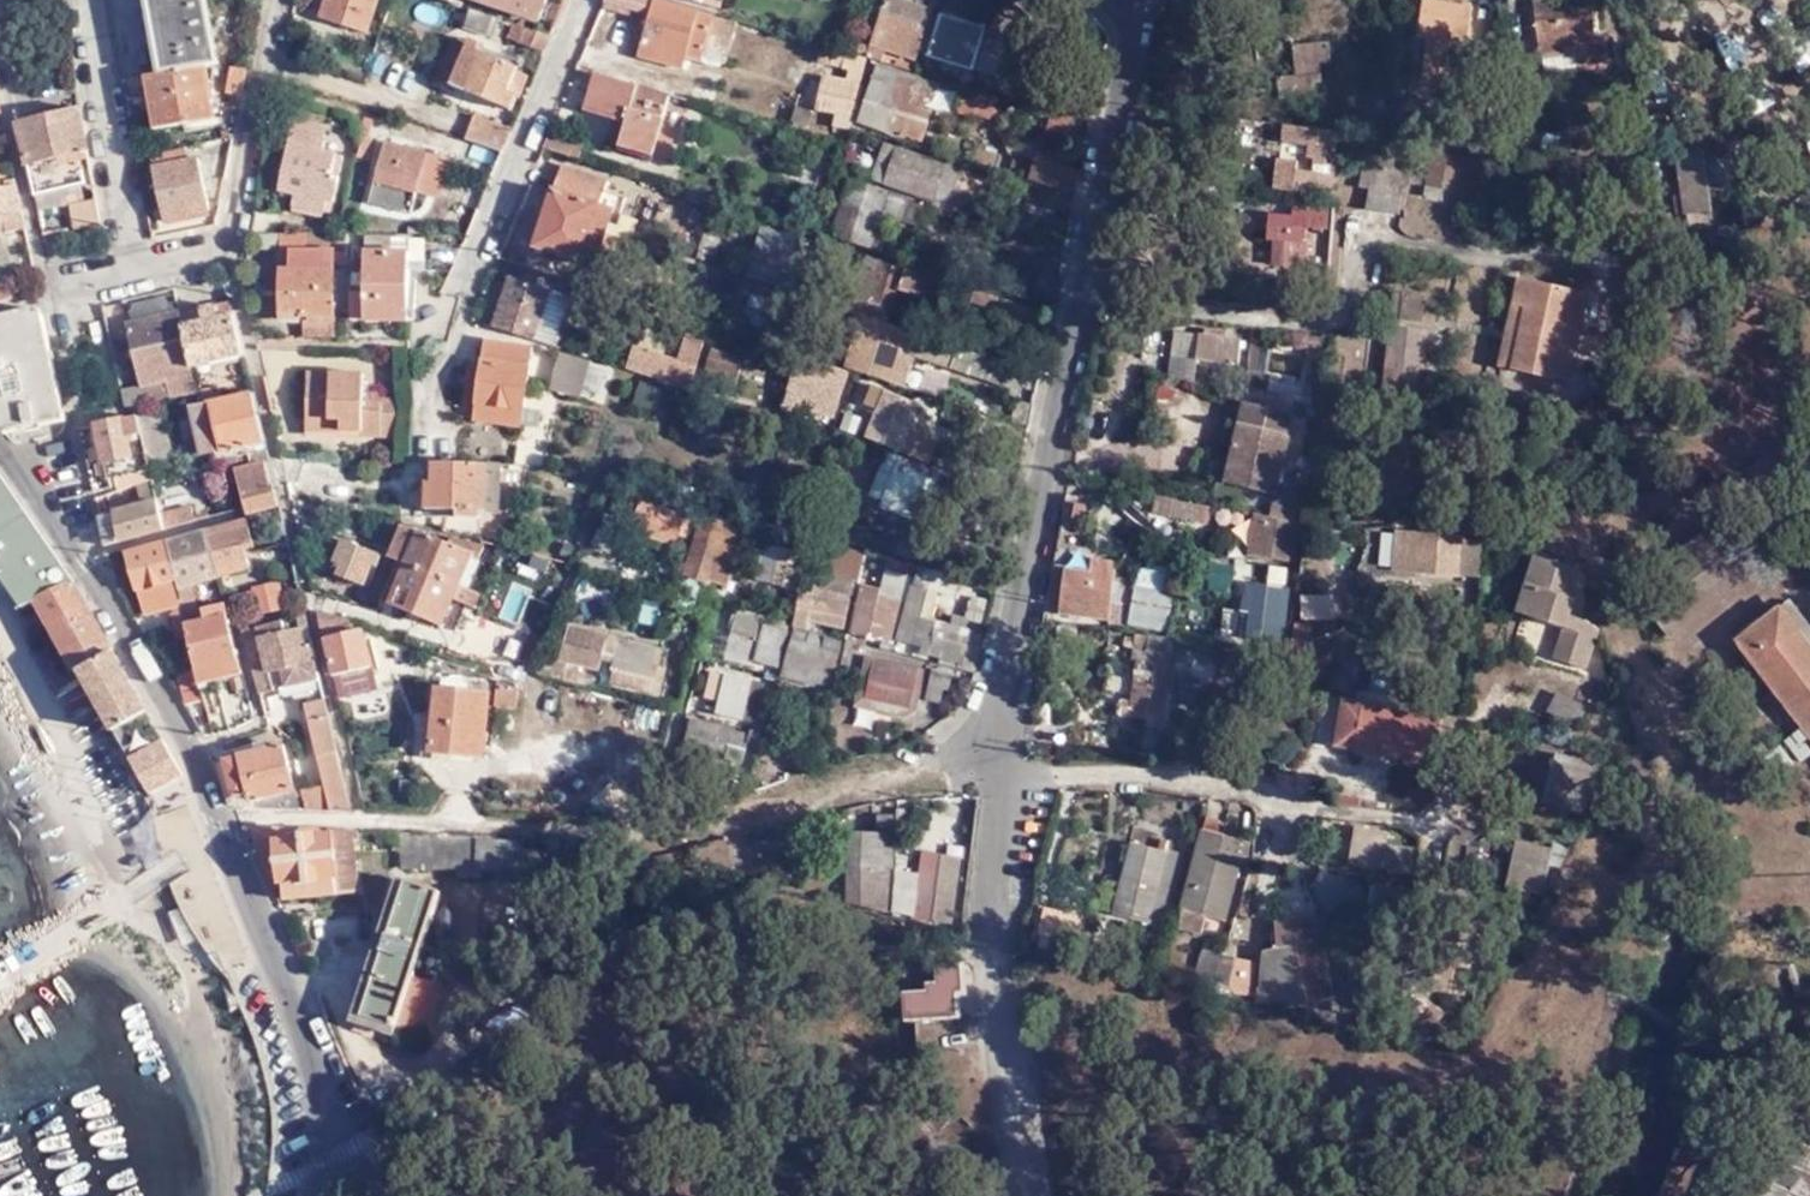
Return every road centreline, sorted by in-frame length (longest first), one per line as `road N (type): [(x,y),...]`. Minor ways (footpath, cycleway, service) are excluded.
road 1 (residential): [(1004,763),(1025,570),(1138,0)]
road 2 (residential): [(0,458),(125,632),(210,806),(318,1061)]
road 3 (residential): [(230,255),(359,825)]
road 4 (unclassified): [(1436,829),(1290,806),(1203,780),(1003,771),(1004,763)]
road 5 (residential): [(465,293),(588,0)]
road 6 (residential): [(89,0),(144,275)]
road 7 (residential): [(230,255),(283,0)]
road 8 (residential): [(52,301),(0,83)]
road 9 (residential): [(318,1061),(299,1195)]

